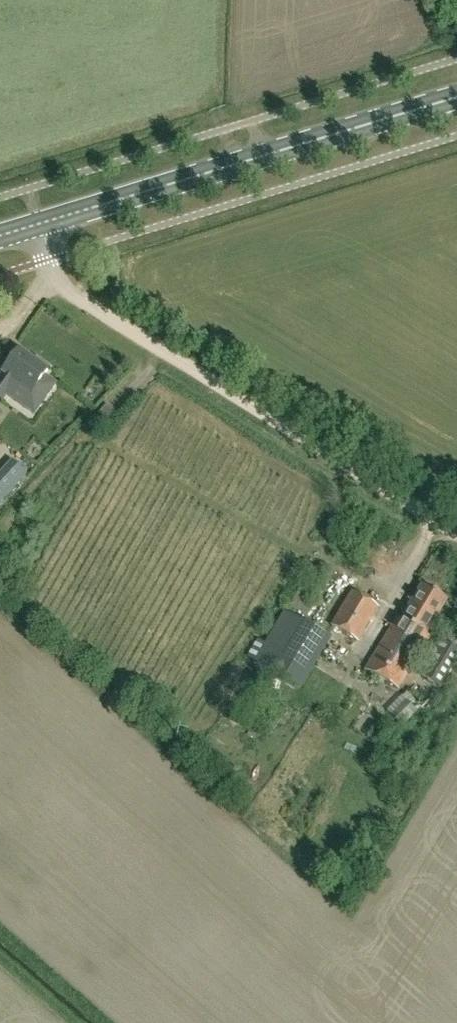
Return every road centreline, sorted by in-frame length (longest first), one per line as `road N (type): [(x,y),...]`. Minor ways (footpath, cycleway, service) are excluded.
road 1 (unclassified): [(456,531),(74,297),(55,274),(40,224)]
road 2 (secondary): [(40,224),(456,96)]

